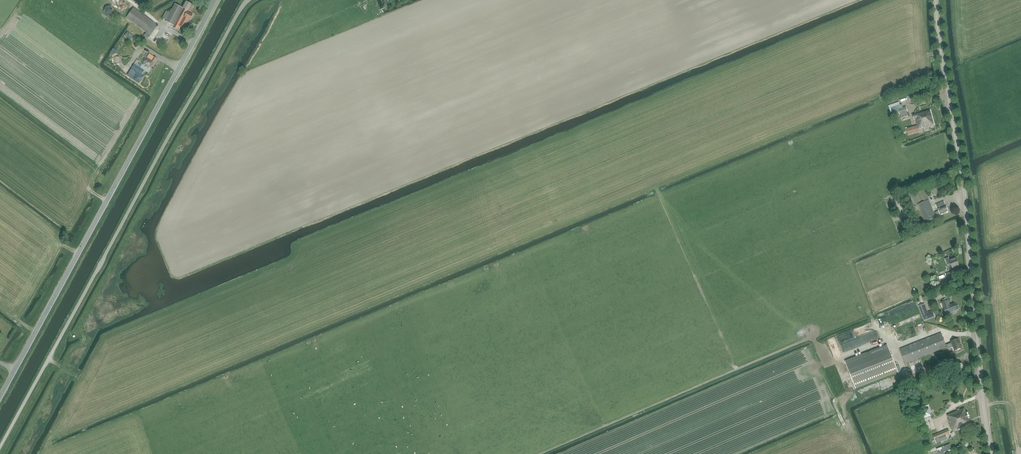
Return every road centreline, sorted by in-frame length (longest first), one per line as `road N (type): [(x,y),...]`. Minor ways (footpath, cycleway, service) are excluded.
road 1 (unclassified): [(0,448),(248,0)]
road 2 (tertiary): [(993,453),(937,0)]
road 3 (tertiary): [(0,397),(214,0)]

